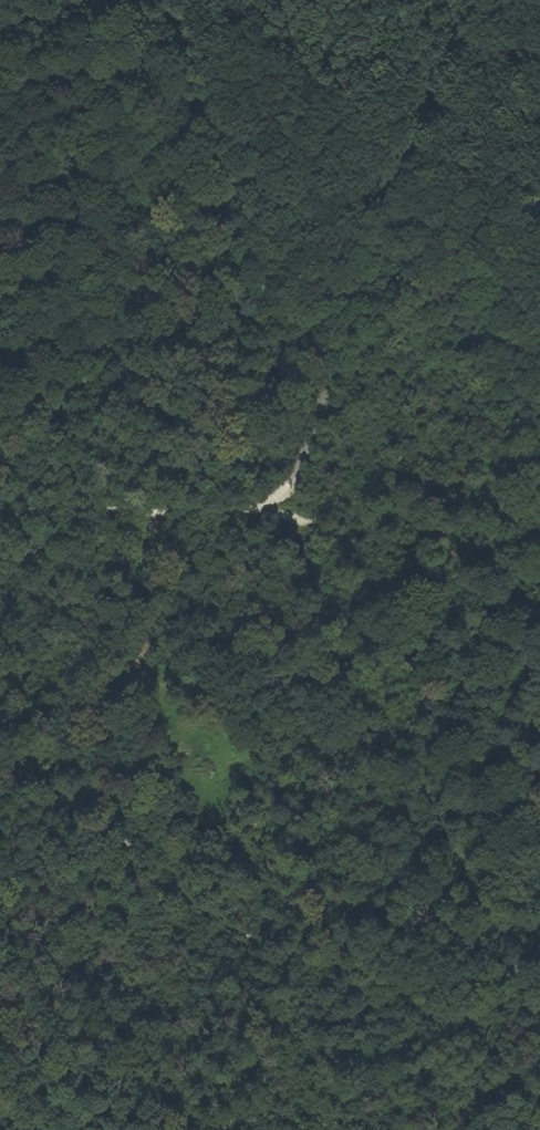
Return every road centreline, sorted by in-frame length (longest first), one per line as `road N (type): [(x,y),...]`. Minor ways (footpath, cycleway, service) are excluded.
road 1 (track): [(539,1031),(280,510)]
road 2 (track): [(469,0),(297,483),(280,510)]
road 3 (track): [(156,514),(141,567),(146,652),(119,679),(82,698),(0,721)]
road 4 (track): [(539,580),(280,510)]
road 5 (track): [(156,514),(60,507),(0,513)]
road 6 (track): [(280,510),(218,518),(156,514)]

